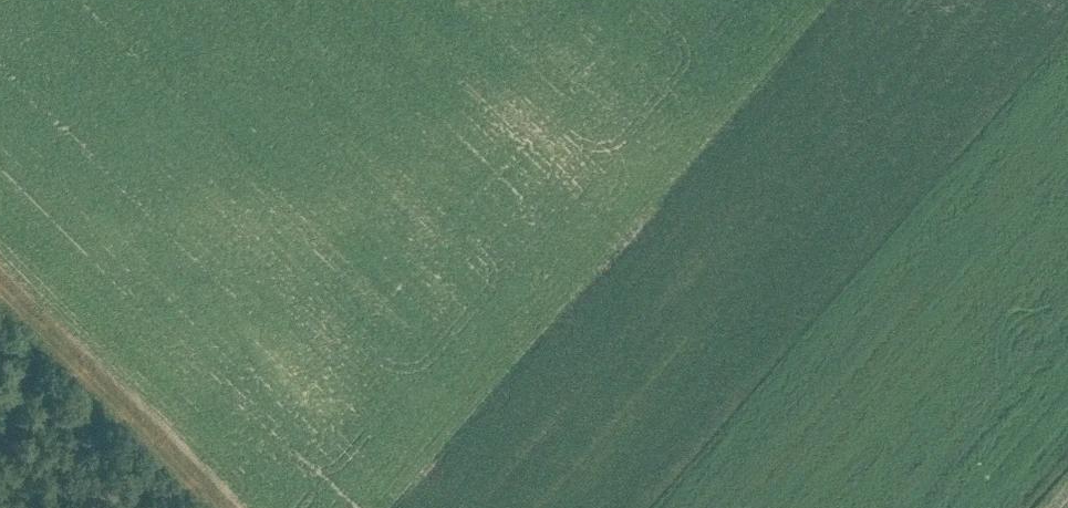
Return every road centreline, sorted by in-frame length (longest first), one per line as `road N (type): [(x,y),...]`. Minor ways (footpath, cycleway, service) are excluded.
road 1 (track): [(203,507),(0,312)]

